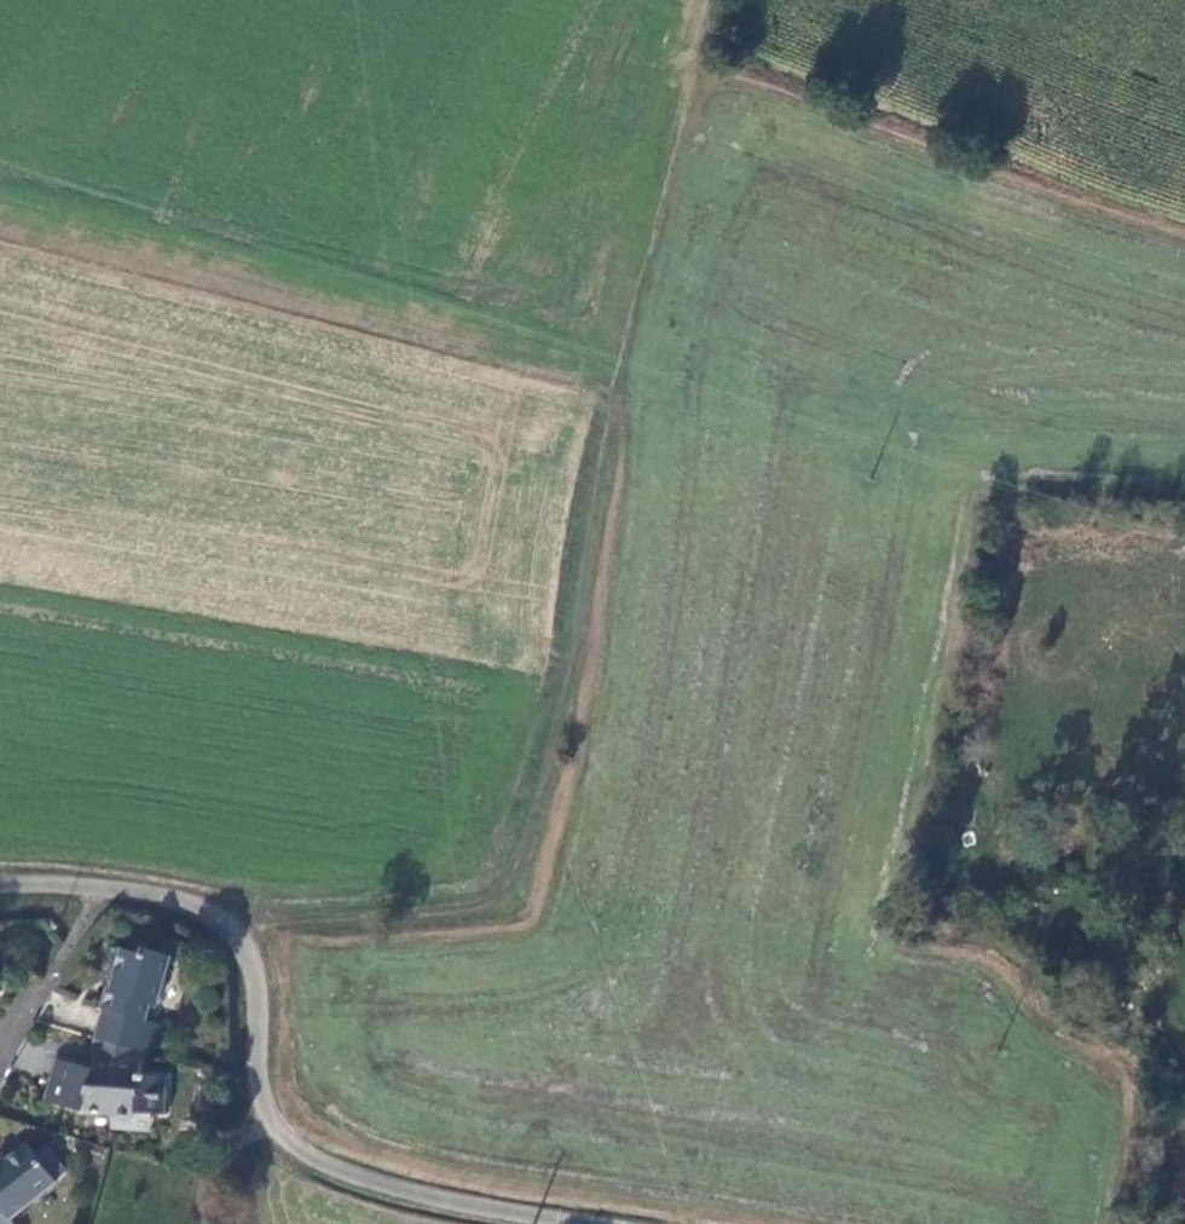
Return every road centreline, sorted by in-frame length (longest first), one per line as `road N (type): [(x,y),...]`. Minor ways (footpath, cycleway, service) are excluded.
road 1 (unclassified): [(264,1116),(253,972),(227,924),(208,911),(126,891),(0,885)]
road 2 (unclassified): [(264,1116),(304,1155),(372,1183),(594,1223)]

